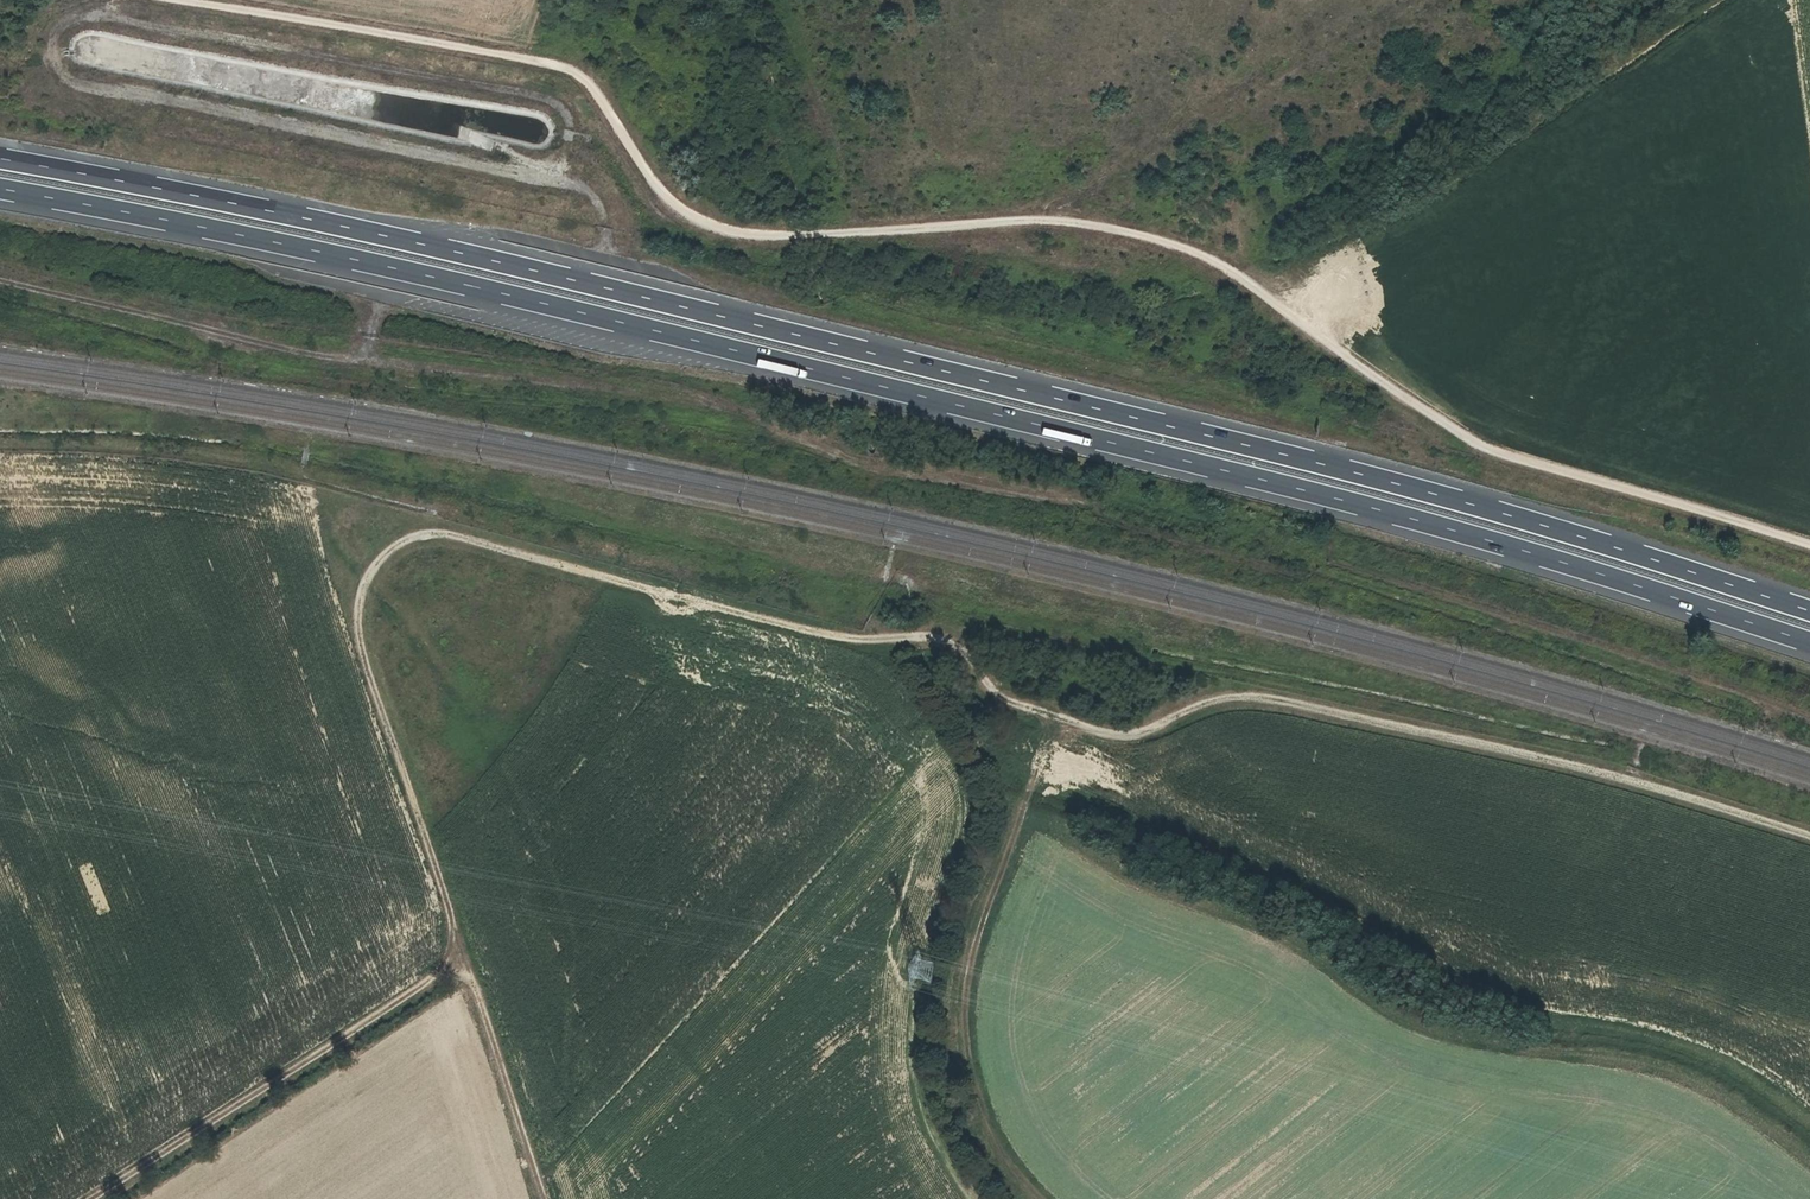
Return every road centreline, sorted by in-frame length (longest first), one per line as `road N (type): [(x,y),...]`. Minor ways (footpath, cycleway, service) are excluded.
road 1 (track): [(1809,836),(1567,764),(1259,698),(1191,705),(1146,735),(1122,738),(1000,700),(954,641),(846,638),(423,533),(387,553),(360,593),(362,658),(547,1198)]
road 2 (motorway): [(1809,610),(1352,470),(515,264),(0,157)]
road 3 (motorway): [(0,190),(512,297),(1350,503),(1809,643)]
road 4 (track): [(1809,538),(1478,430),(1248,281),(1141,236),(1041,221),(734,234),(667,201),(572,69),(196,0)]
road 5 (track): [(1072,724),(1027,794),(966,993),(971,1070),(988,1126),(1038,1198)]
road 6 (track): [(88,1198),(464,961)]

